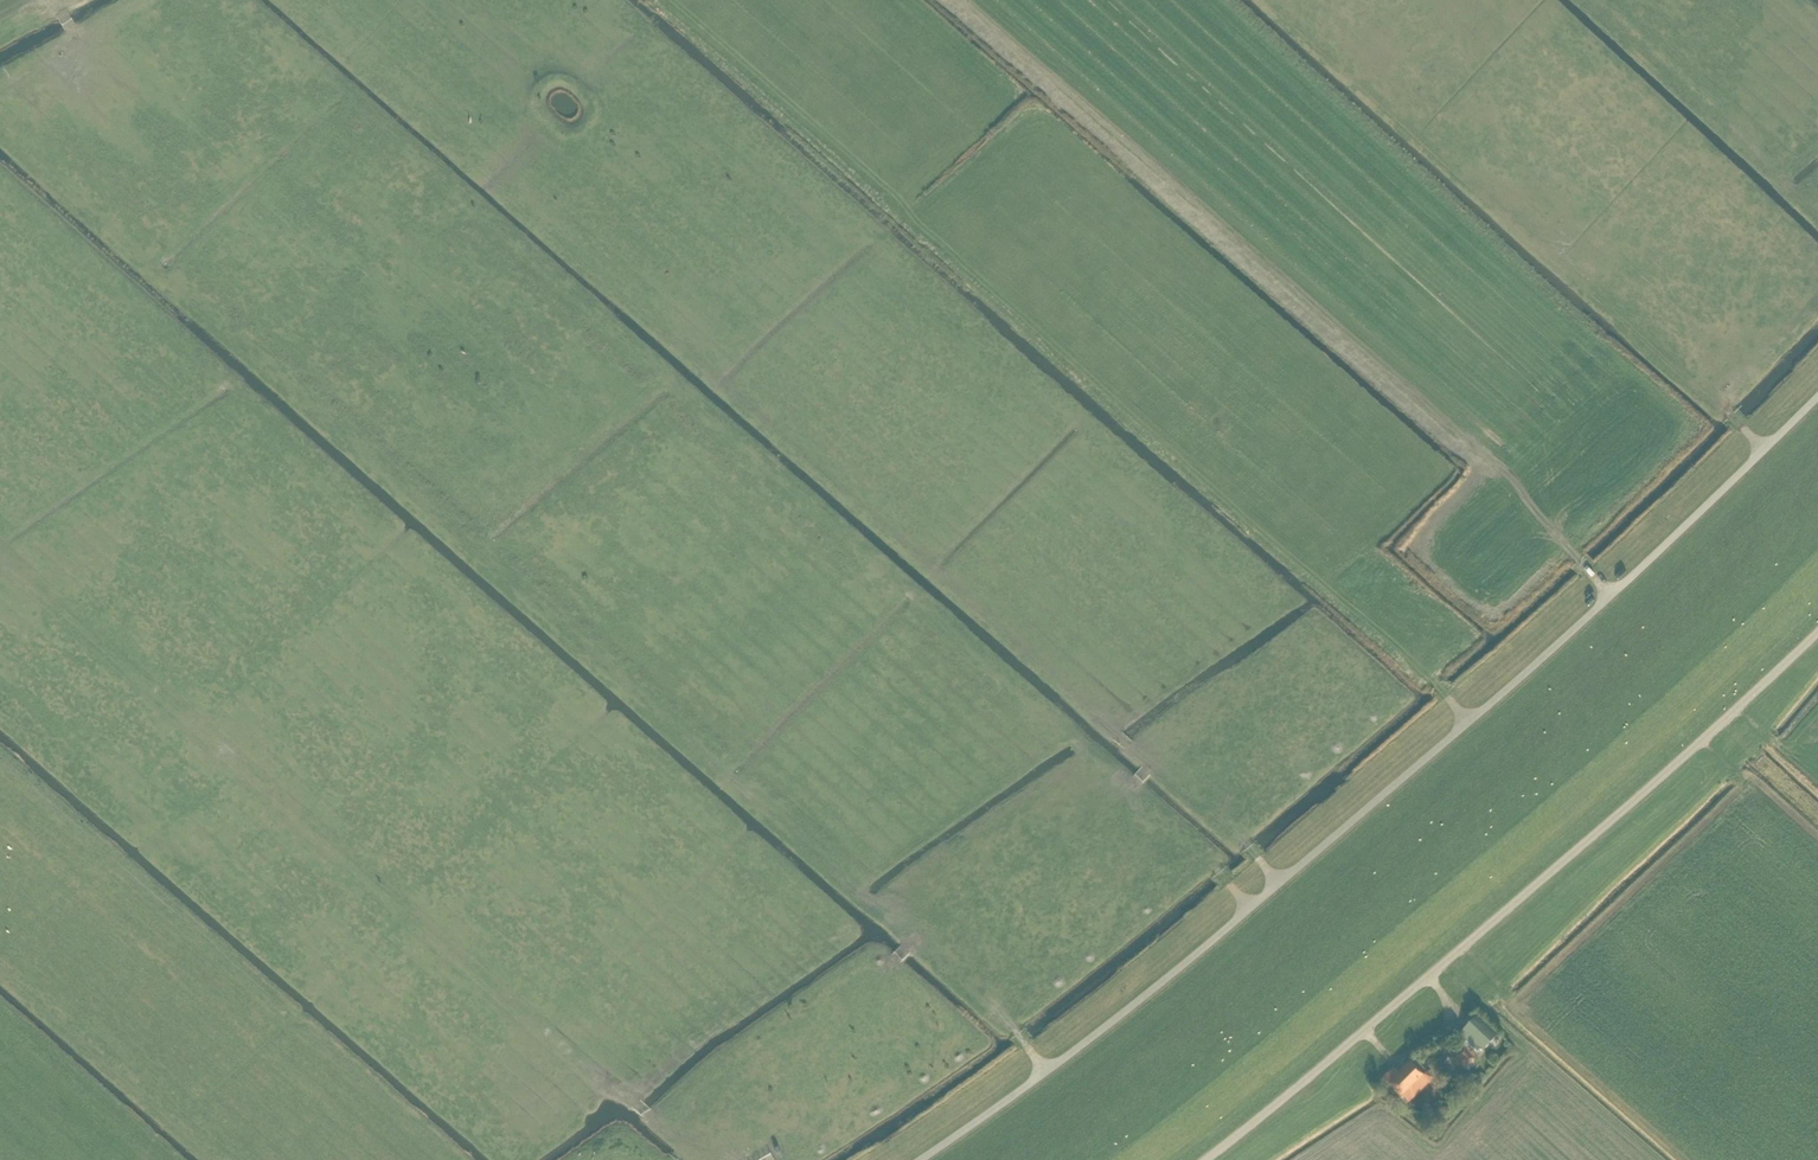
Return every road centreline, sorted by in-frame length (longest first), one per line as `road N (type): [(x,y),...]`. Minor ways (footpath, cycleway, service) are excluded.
road 1 (unclassified): [(1206,1159),(1606,826),(1817,633)]

